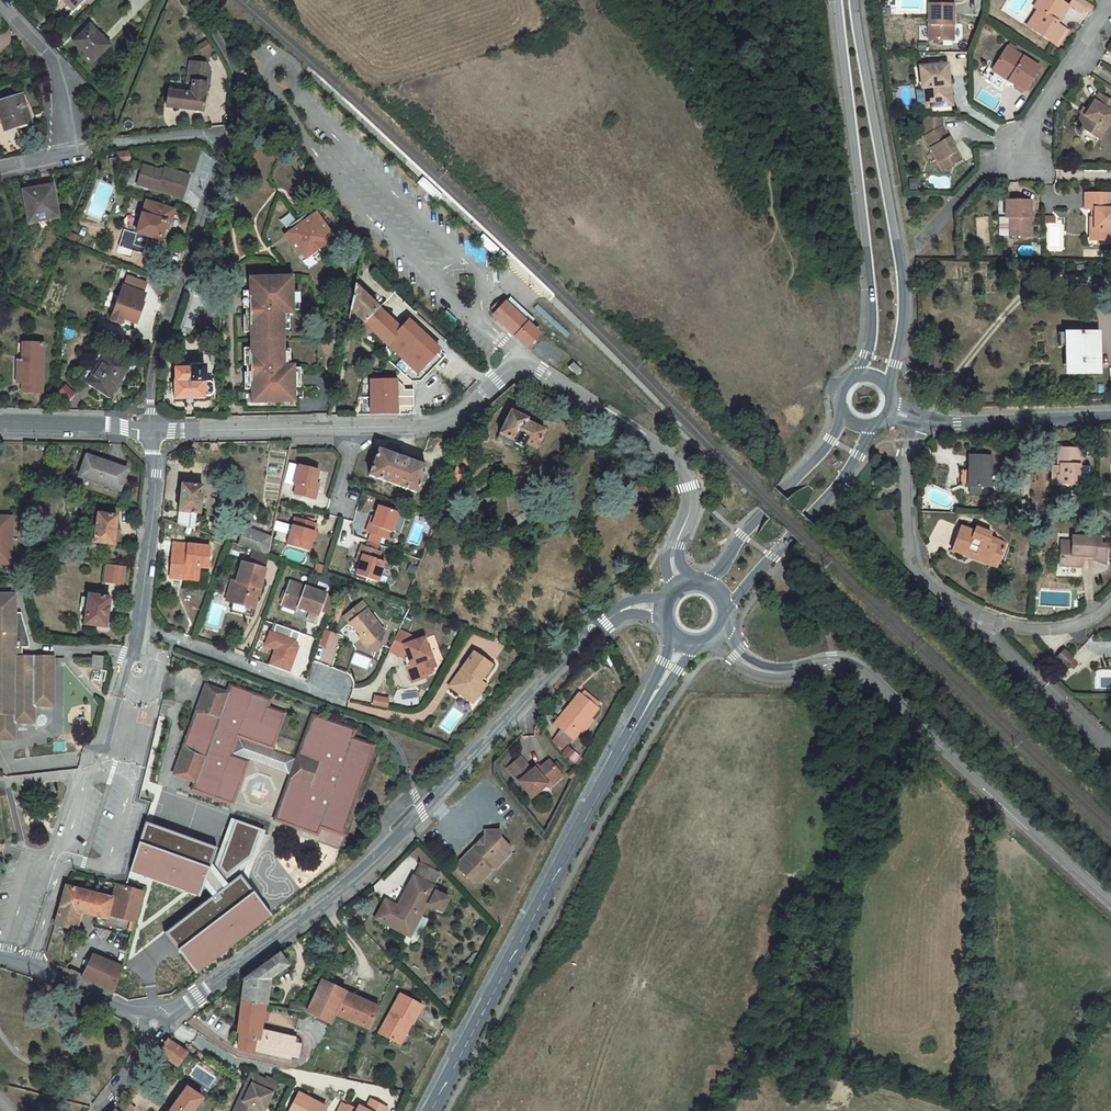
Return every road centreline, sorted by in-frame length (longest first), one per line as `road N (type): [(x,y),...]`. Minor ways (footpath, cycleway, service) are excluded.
road 1 (residential): [(679,583),(670,555),(689,506),(683,475),(516,360),(472,406),(443,423),(160,430)]
road 2 (residential): [(153,1023),(378,856),(604,622),(633,607),(660,607)]
road 3 (secondary): [(432,1110),(680,644)]
road 4 (unclassified): [(1110,900),(852,667),(766,671),(716,637)]
road 5 (secondary): [(889,390),(899,338),(896,260),(848,24)]
road 6 (secondary): [(848,24),(870,283),(870,337),(852,375)]
road 7 (residential): [(141,429),(148,370),(208,205),(218,141)]
road 8 (residential): [(914,423),(902,467),(906,545),(929,585),(986,620),(1041,631)]
road 9 (secondary): [(726,607),(874,428)]
road 10 (residential): [(341,701),(139,624)]
road 11 (secondary): [(836,414),(829,441),(750,522),(707,582)]
road 12 (residential): [(914,423),(1110,417)]
road 13 (residential): [(160,430),(139,624)]
road 14 (residential): [(68,159),(66,80),(0,6)]
road 15 (residential): [(1018,143),(1109,0)]
road 16 (residential): [(153,1023),(0,959)]
road 17 (residential): [(68,159),(161,140),(218,141)]
road 18 (residential): [(1041,631),(1057,696),(1110,752)]
road 19 (residential): [(141,429),(0,426)]

